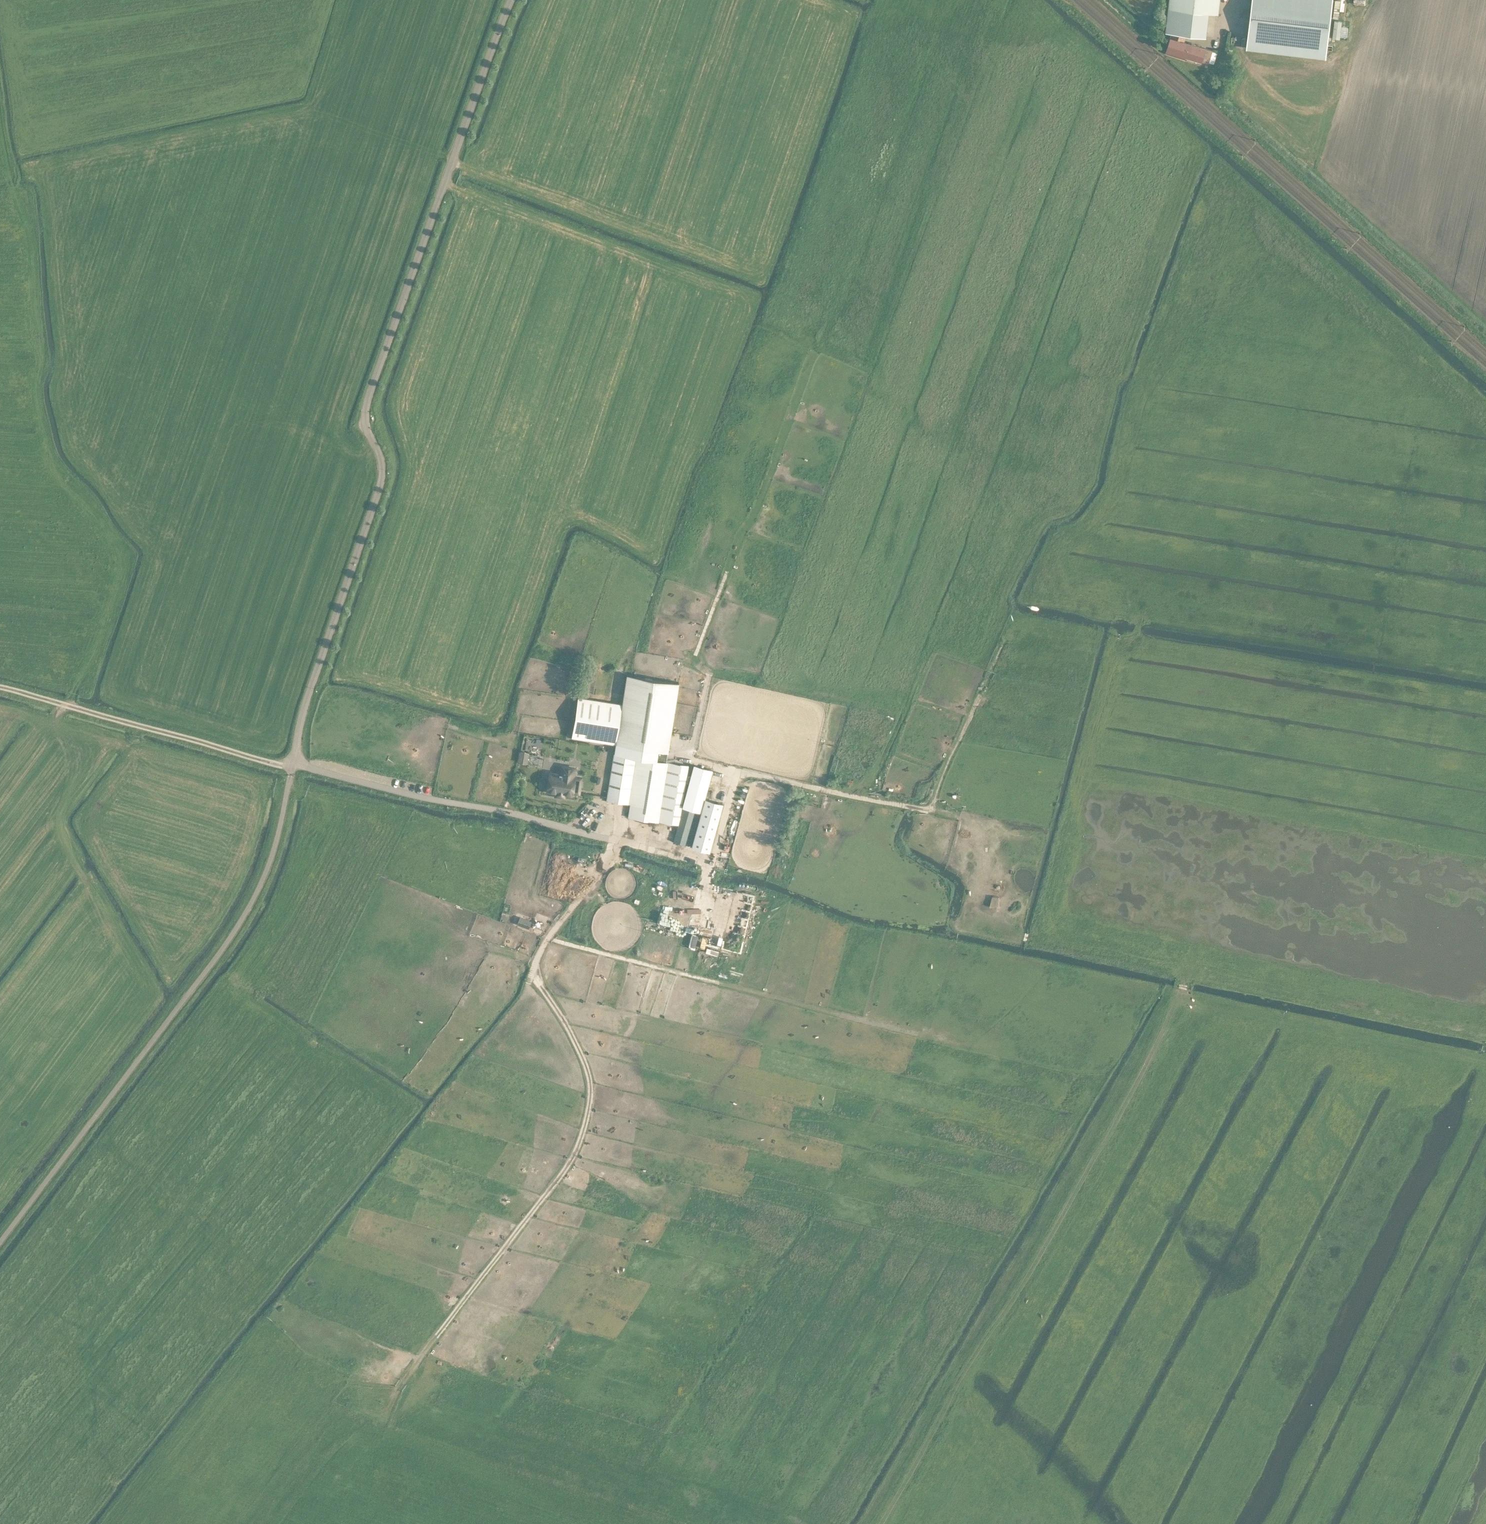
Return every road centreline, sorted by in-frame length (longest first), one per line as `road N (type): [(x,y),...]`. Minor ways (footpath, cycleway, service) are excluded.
road 1 (unclassified): [(286,792),(300,722),(379,491),(381,462),(365,408),(512,0)]
road 2 (track): [(532,977),(583,1061),(588,1117),(563,1176),(401,1384)]
road 3 (track): [(0,689),(291,769)]

